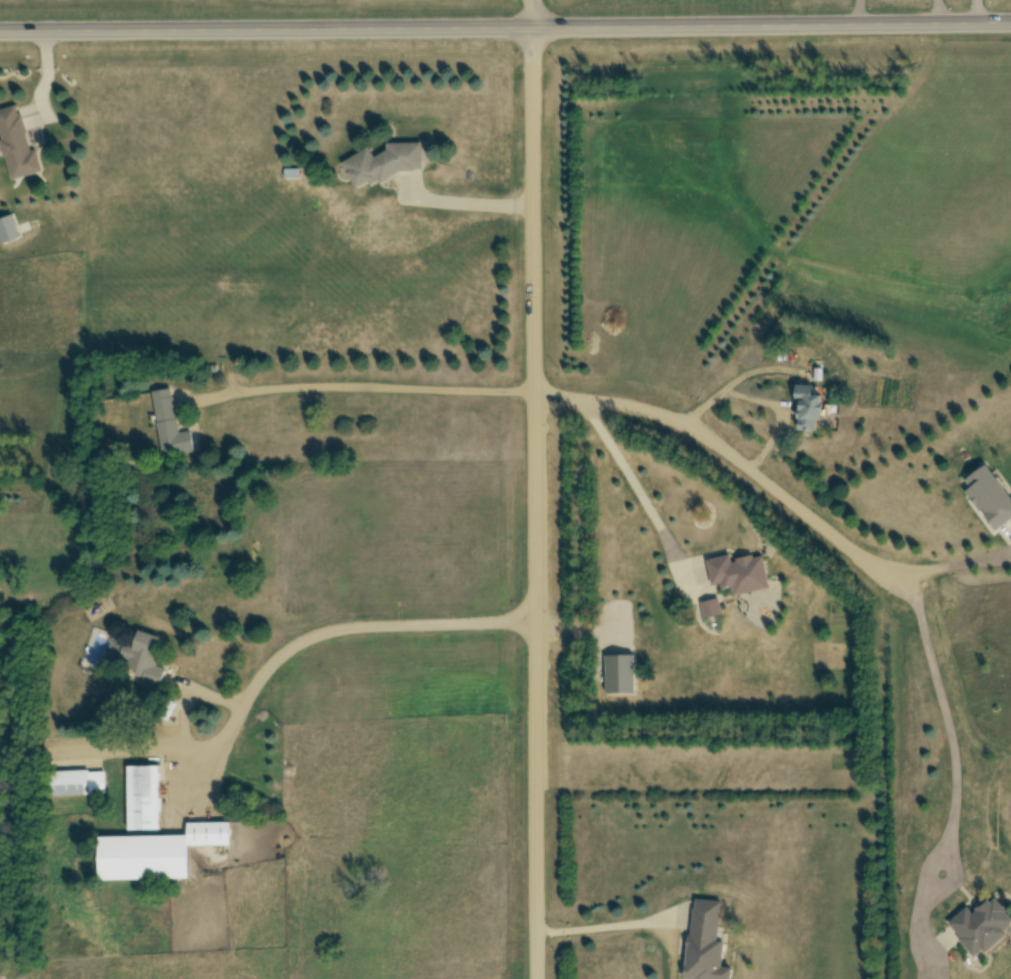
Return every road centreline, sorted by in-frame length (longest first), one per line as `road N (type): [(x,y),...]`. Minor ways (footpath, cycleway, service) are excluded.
road 1 (tertiary): [(1010,27),(0,33)]
road 2 (residential): [(540,978),(536,0)]

